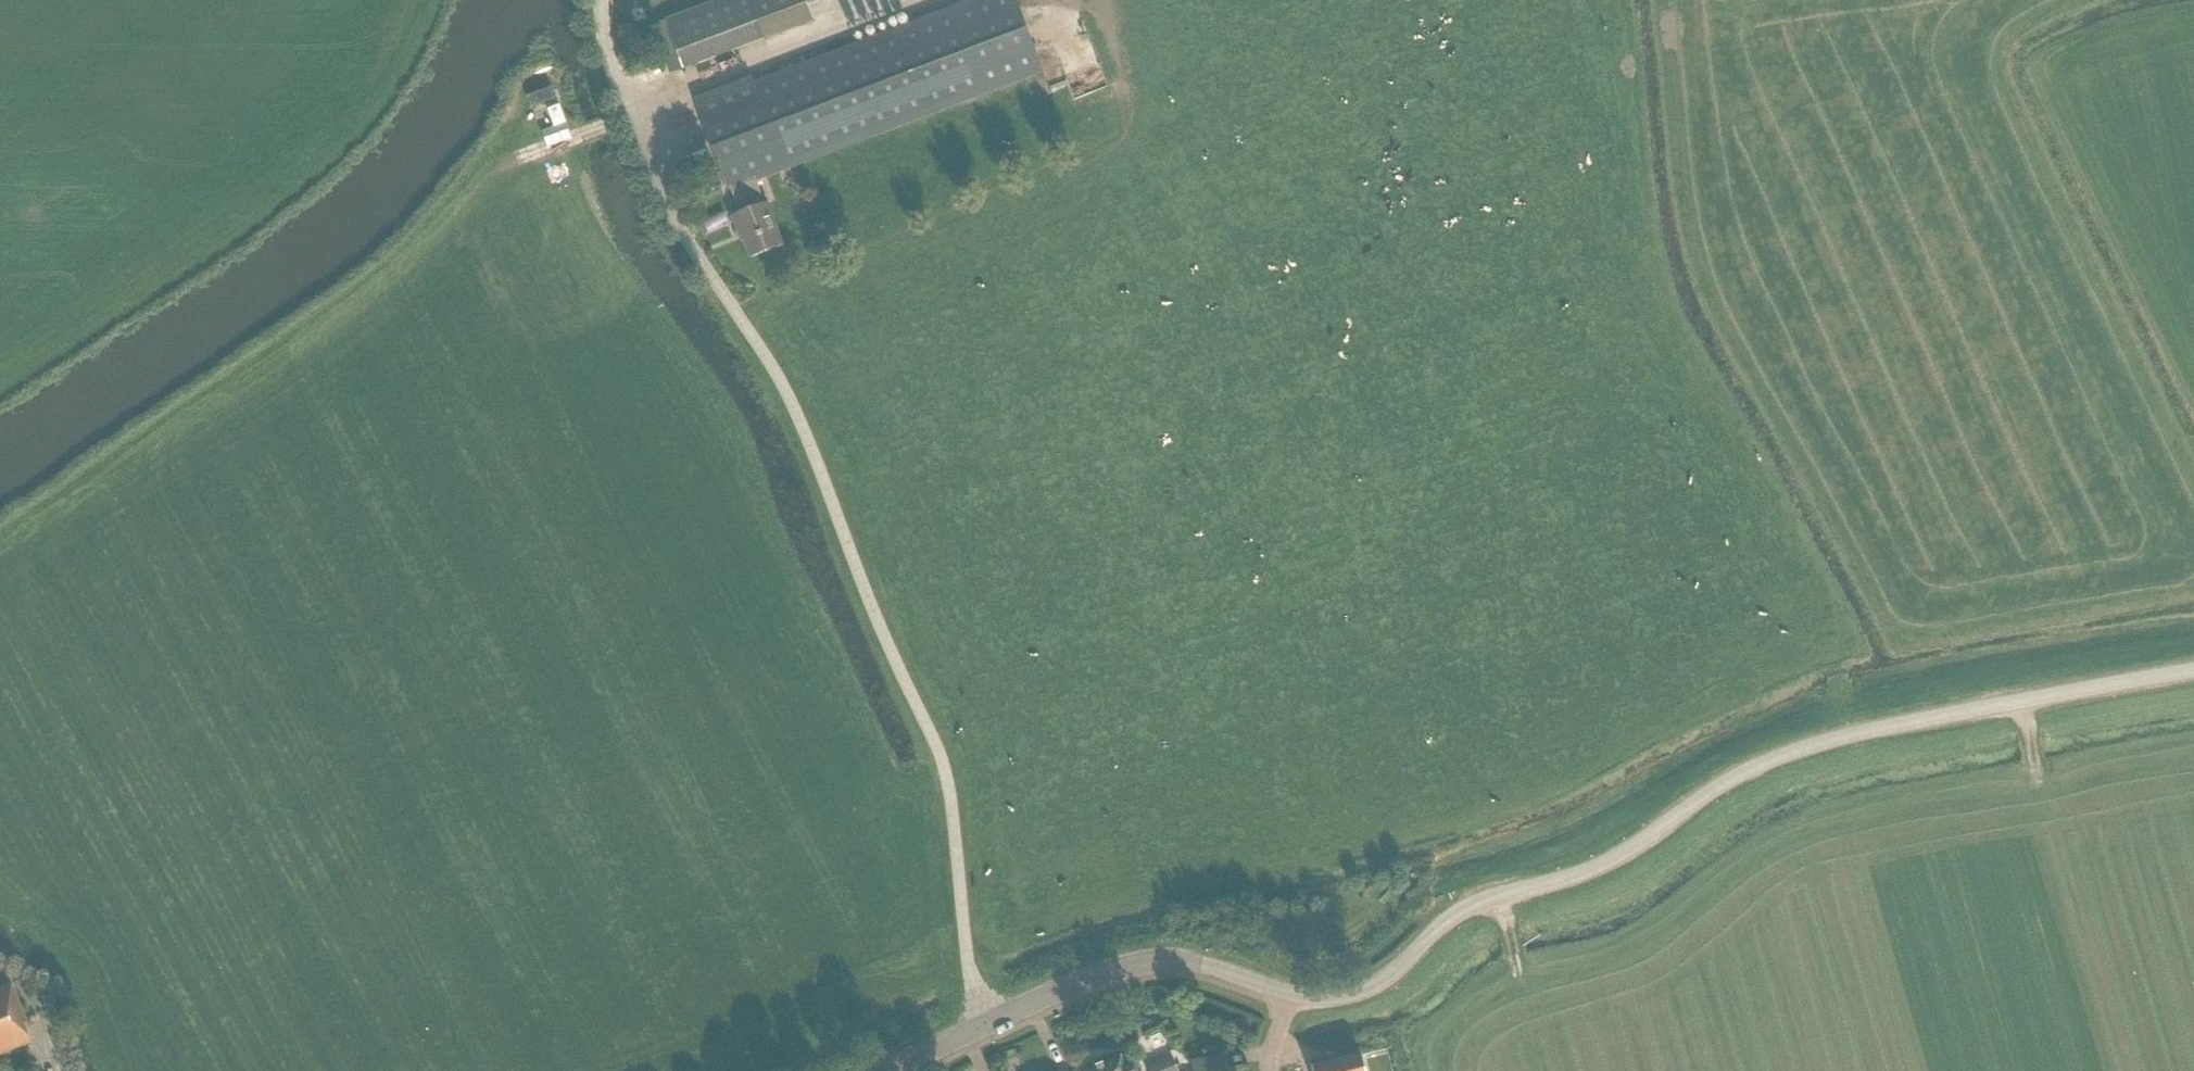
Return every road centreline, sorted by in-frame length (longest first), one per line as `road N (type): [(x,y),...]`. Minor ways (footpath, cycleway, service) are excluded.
road 1 (tertiary): [(988,1024),(1086,980),(1167,961),(1324,997),(1353,991),(1403,964),(1462,911),(1595,868),(1771,761),(1868,732),(2193,671)]
road 2 (unclassified): [(988,1024),(966,948),(947,775),(793,400),(747,313),(688,246),(615,87),(605,0)]

